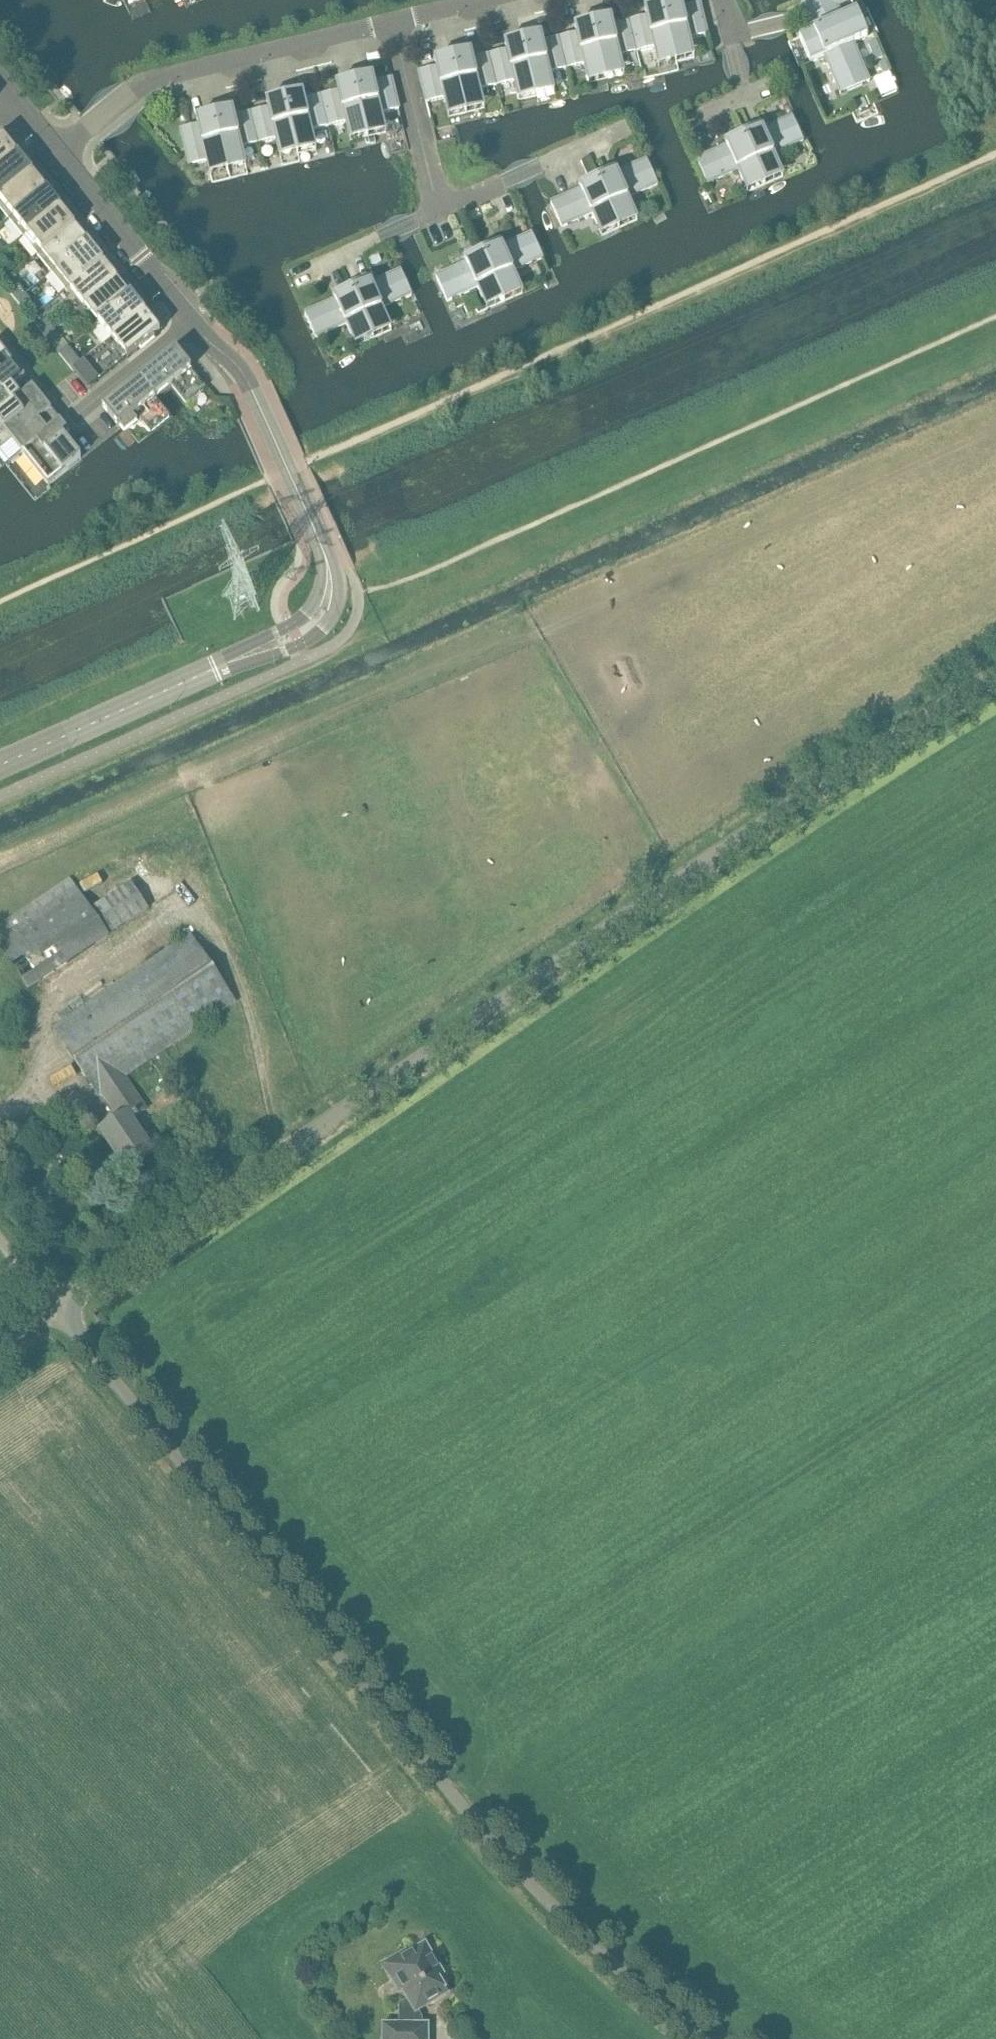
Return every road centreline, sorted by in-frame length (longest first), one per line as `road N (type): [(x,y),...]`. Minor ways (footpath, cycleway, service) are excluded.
road 1 (unclassified): [(55,1306),(995,678)]
road 2 (unclassified): [(707,2038),(597,1946),(485,1832),(55,1306)]
road 3 (unclassified): [(316,532),(330,582),(311,628),(0,769)]
road 4 (residential): [(395,22),(134,89)]
road 5 (residential): [(316,532),(246,378),(194,322)]
road 6 (residential): [(194,322),(57,151)]
road 7 (residential): [(439,212),(622,128)]
road 8 (residential): [(395,22),(439,212)]
road 9 (residential): [(194,322),(69,423)]
road 10 (residential): [(439,212),(302,275)]

